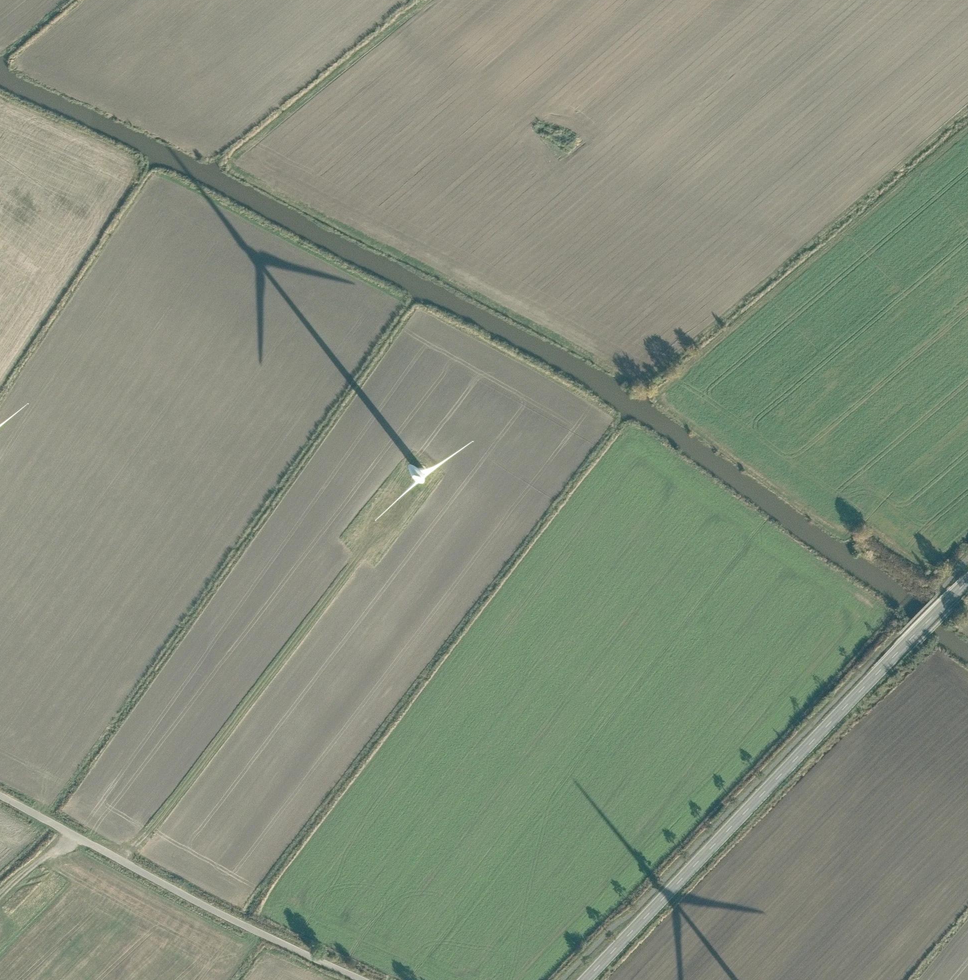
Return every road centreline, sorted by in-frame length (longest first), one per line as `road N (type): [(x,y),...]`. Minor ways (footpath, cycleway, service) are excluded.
road 1 (secondary): [(586,979),(967,578)]
road 2 (track): [(378,529),(124,864)]
road 3 (track): [(356,979),(0,800)]

